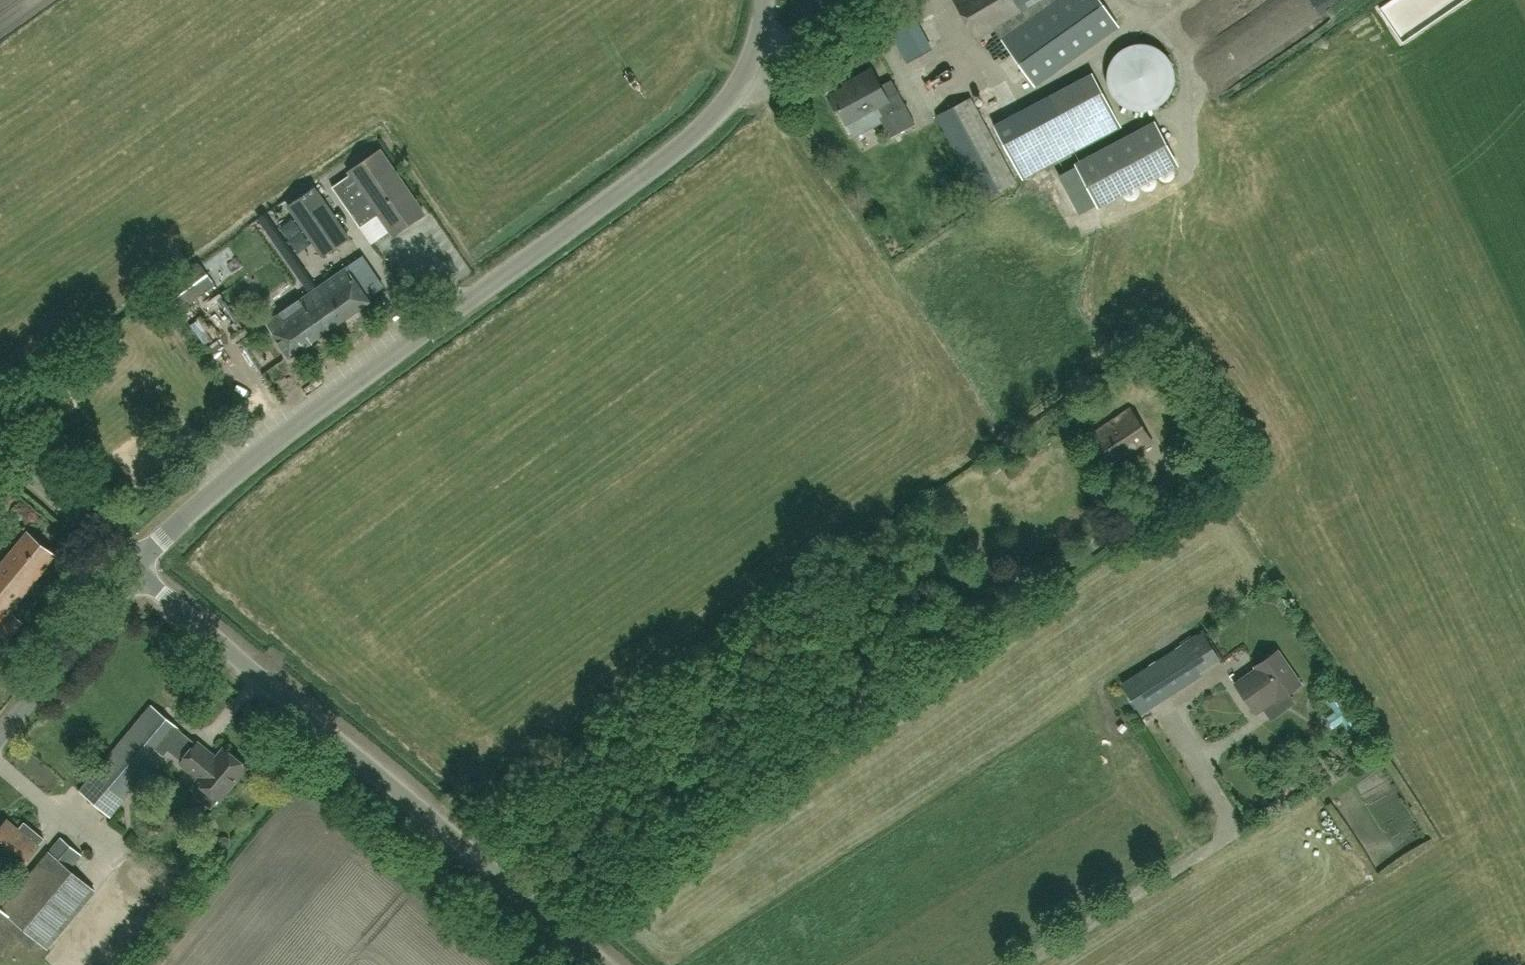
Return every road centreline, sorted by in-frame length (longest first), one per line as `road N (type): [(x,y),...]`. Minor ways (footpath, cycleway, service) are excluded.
road 1 (unclassified): [(132,567),(294,432),(611,200),(740,82),(755,55),(765,0)]
road 2 (track): [(1137,517),(556,919)]
road 3 (unclassified): [(609,964),(448,818),(132,567)]
road 4 (unclassified): [(0,730),(132,567)]
road 5 (unclassified): [(132,567),(0,452)]

